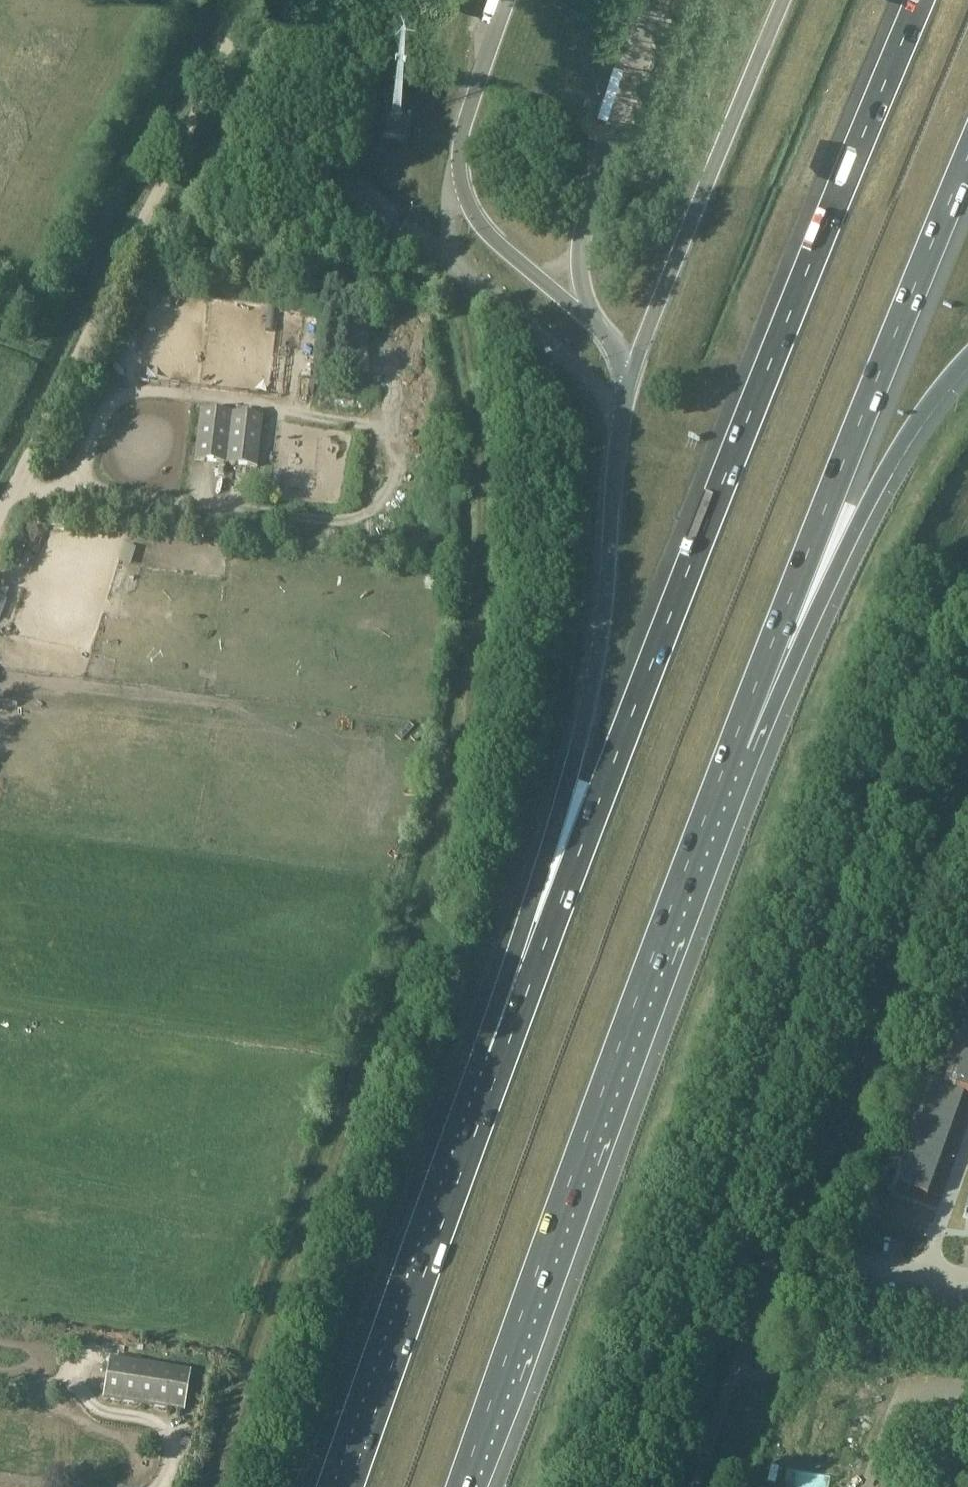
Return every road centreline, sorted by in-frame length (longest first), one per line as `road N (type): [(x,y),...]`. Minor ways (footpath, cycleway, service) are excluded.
road 1 (track): [(216,1486),(329,1169),(415,959),(451,811),(490,564),(473,273)]
road 2 (motorway): [(917,0),(502,1057)]
road 3 (track): [(15,493),(86,483),(180,505),(358,521),(399,500),(405,471),(403,453),(387,434),(361,422),(147,392),(106,412),(91,462)]
road 4 (motorway): [(461,1486),(733,742)]
road 5 (motorway): [(628,383),(606,630),(502,1057)]
road 6 (unclassified): [(738,1367),(967,757)]
road 7 (motorway): [(733,742),(967,157)]
road 8 (track): [(0,517),(248,0)]
road 9 (motorway): [(502,1057),(350,1486)]
road 10 (motorway): [(733,742),(909,430),(967,360)]
road 11 (track): [(139,1486),(155,1479),(168,1439),(153,1421),(99,1410),(74,1383),(0,1376)]
road 12 (residential): [(967,1151),(923,1277),(967,1282)]
road 13 (residential): [(967,1387),(914,1380),(870,1472)]
road 14 (unclassified): [(693,1486),(738,1367)]

